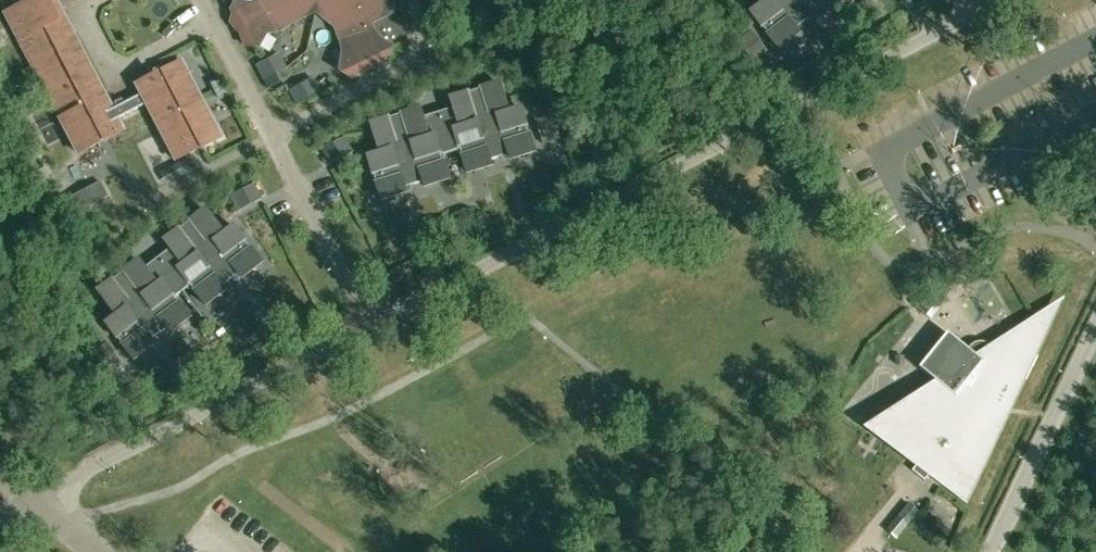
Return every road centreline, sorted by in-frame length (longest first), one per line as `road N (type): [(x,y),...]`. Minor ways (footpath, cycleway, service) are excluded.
road 1 (residential): [(270,136),(402,67),(417,46),(410,0)]
road 2 (residential): [(96,0),(85,6),(118,70),(212,24)]
road 3 (residential): [(297,189),(369,328)]
road 4 (residential): [(270,136),(134,202)]
road 5 (residential): [(212,24),(270,136)]

